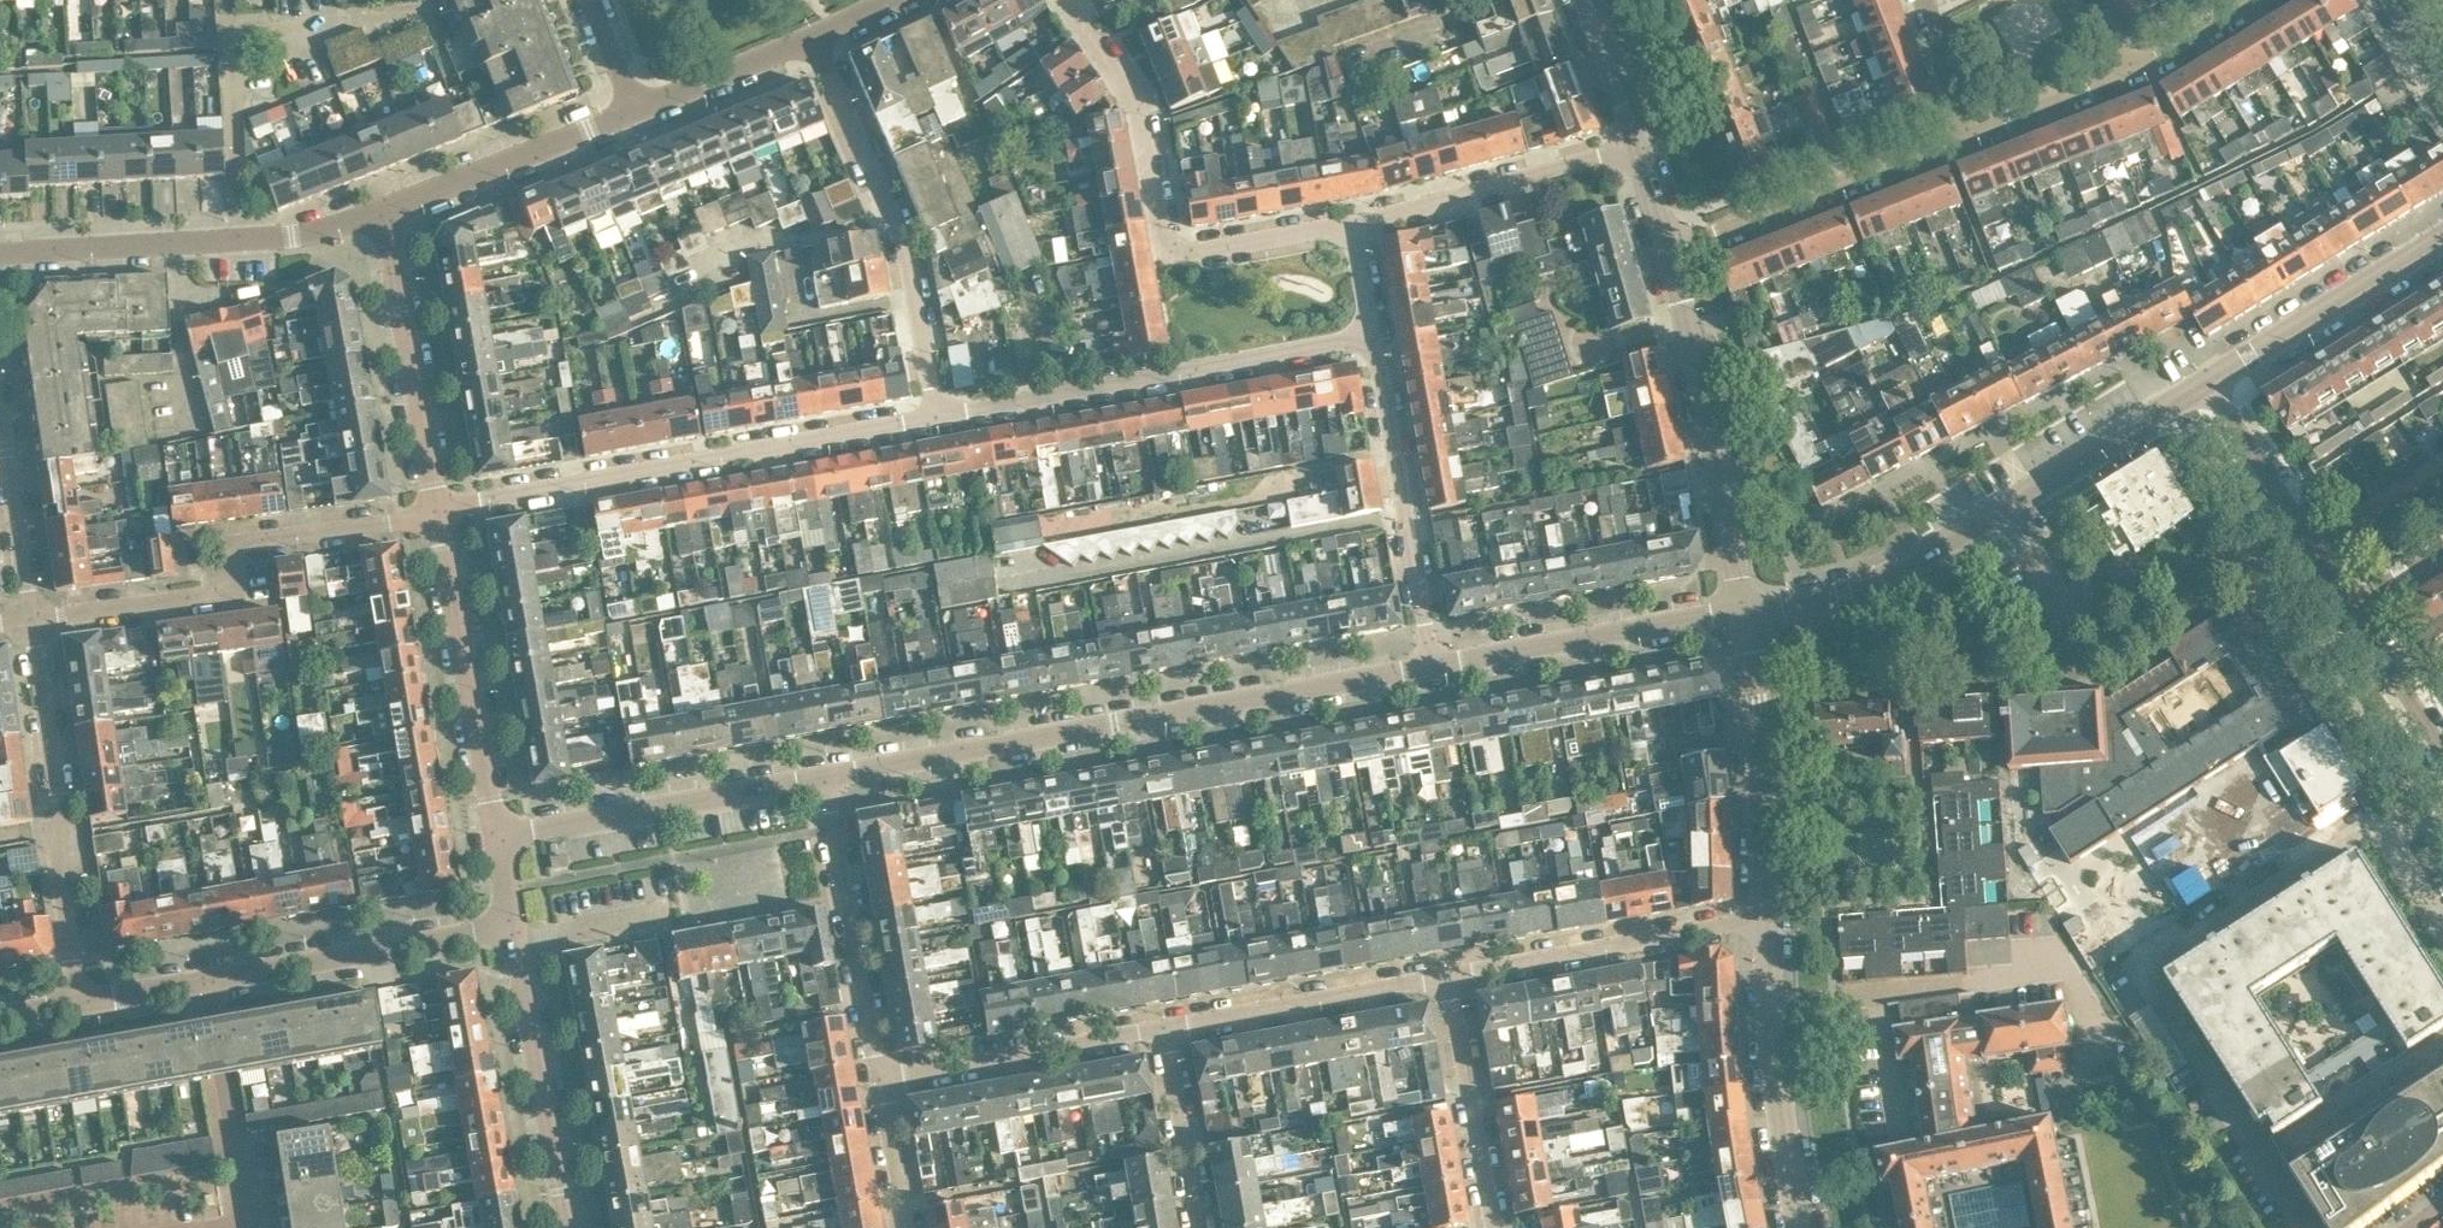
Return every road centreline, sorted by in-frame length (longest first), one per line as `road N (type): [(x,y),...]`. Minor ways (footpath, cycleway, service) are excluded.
road 1 (residential): [(827,779),(1433,665)]
road 2 (unclassified): [(1749,611),(1879,582),(2208,380)]
road 3 (residential): [(437,512),(934,416)]
road 4 (residential): [(1352,224),(1170,254),(1137,104),(1070,0)]
road 5 (residential): [(934,416),(1372,338)]
road 6 (residential): [(437,512),(247,543),(206,593),(30,617)]
road 7 (residential): [(934,416),(902,243),(810,37)]
road 8 (residential): [(383,208),(293,235),(0,253)]
road 9 (residential): [(77,998),(30,617)]
road 10 (residential): [(1749,611),(1675,244)]
road 11 (residential): [(497,841),(827,779)]
road 12 (residential): [(497,841),(437,512)]
road 13 (residential): [(1372,338),(1433,665)]
road 14 (residential): [(1766,922),(1446,979)]
road 15 (residential): [(1433,665),(1749,611)]
road 16 (residential): [(1974,130),(1675,244)]
road 17 (residential): [(1766,922),(1749,611)]
road 18 (residential): [(205,976),(512,926)]
road 19 (residential): [(437,512),(383,208)]
road 20 (residential): [(1804,1227),(1776,1088),(1766,922)]
road 21 (residential): [(881,1079),(827,779)]
road 22 (residential): [(1643,152),(1352,224)]
road 23 (residential): [(568,1227),(515,940)]
road 24 (residential): [(1165,1029),(881,1079)]
road 25 (residential): [(1446,979),(1165,1029)]
road 26 (unclassified): [(2208,380),(2442,237)]
road 27 (residential): [(2208,380),(2353,603)]
road 28 (residential): [(626,114),(383,208)]
road 29 (residential): [(245,1226),(205,976)]
road 30 (residential): [(1493,1227),(1446,979)]
road 31 (residential): [(30,617),(0,407)]
road 32 (residential): [(1165,1029),(1201,1227)]
road 33 (residential): [(810,37),(626,114)]
road 34 (residential): [(1974,130),(2134,69)]
road 35 (residential): [(2353,603),(2442,749)]
road 36 (residential): [(515,940),(677,911)]
road 37 (residential): [(1643,152),(1581,0)]
road 38 (residential): [(881,1079),(908,1227)]
road 39 (residential): [(1924,0),(1974,130)]
road 40 (residential): [(2250,0),(2134,69)]
road 41 (residential): [(77,998),(205,976)]
road 42 (residential): [(578,0),(626,114)]

